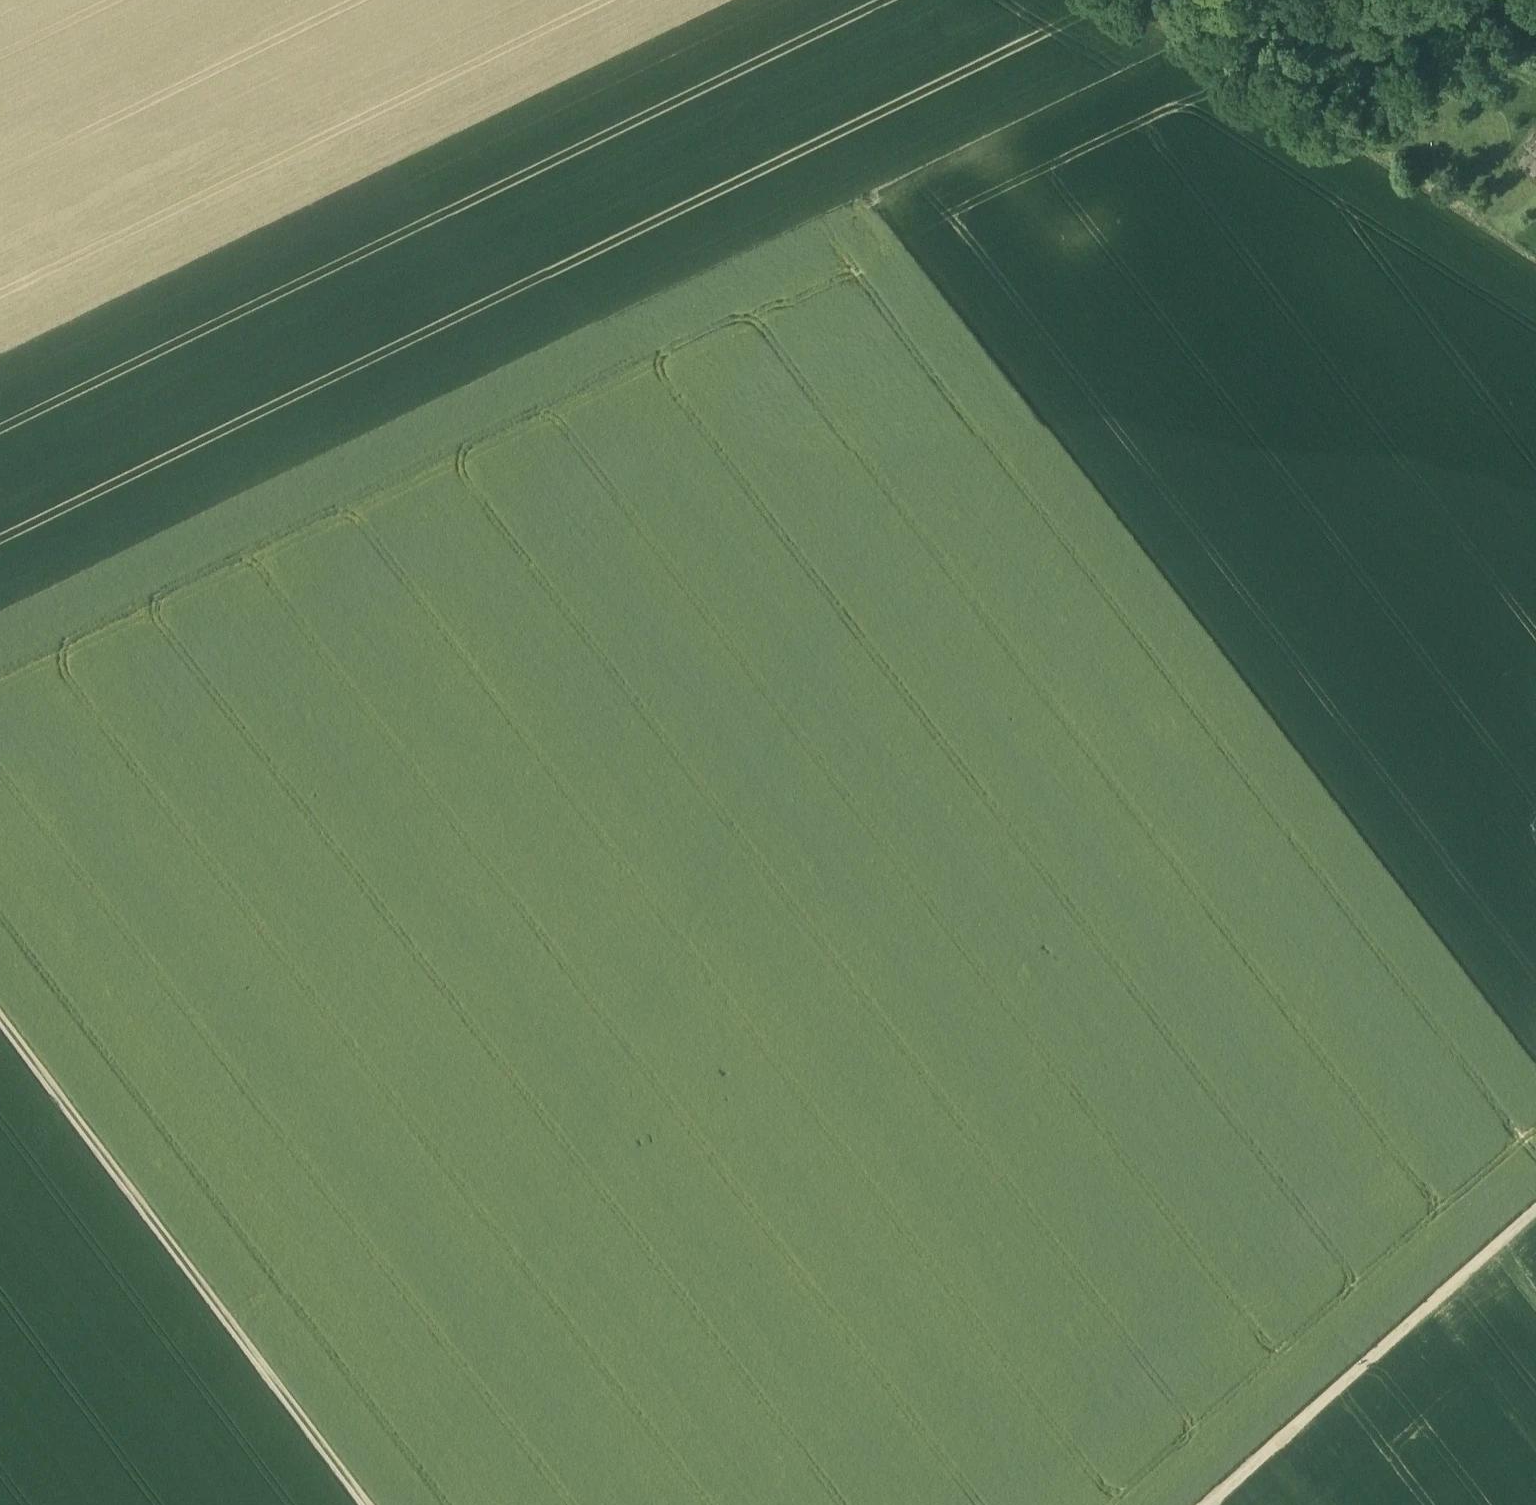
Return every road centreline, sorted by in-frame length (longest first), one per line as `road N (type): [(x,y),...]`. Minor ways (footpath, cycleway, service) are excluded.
road 1 (track): [(0,1017),(366,1504)]
road 2 (track): [(1495,1245),(1206,1504)]

